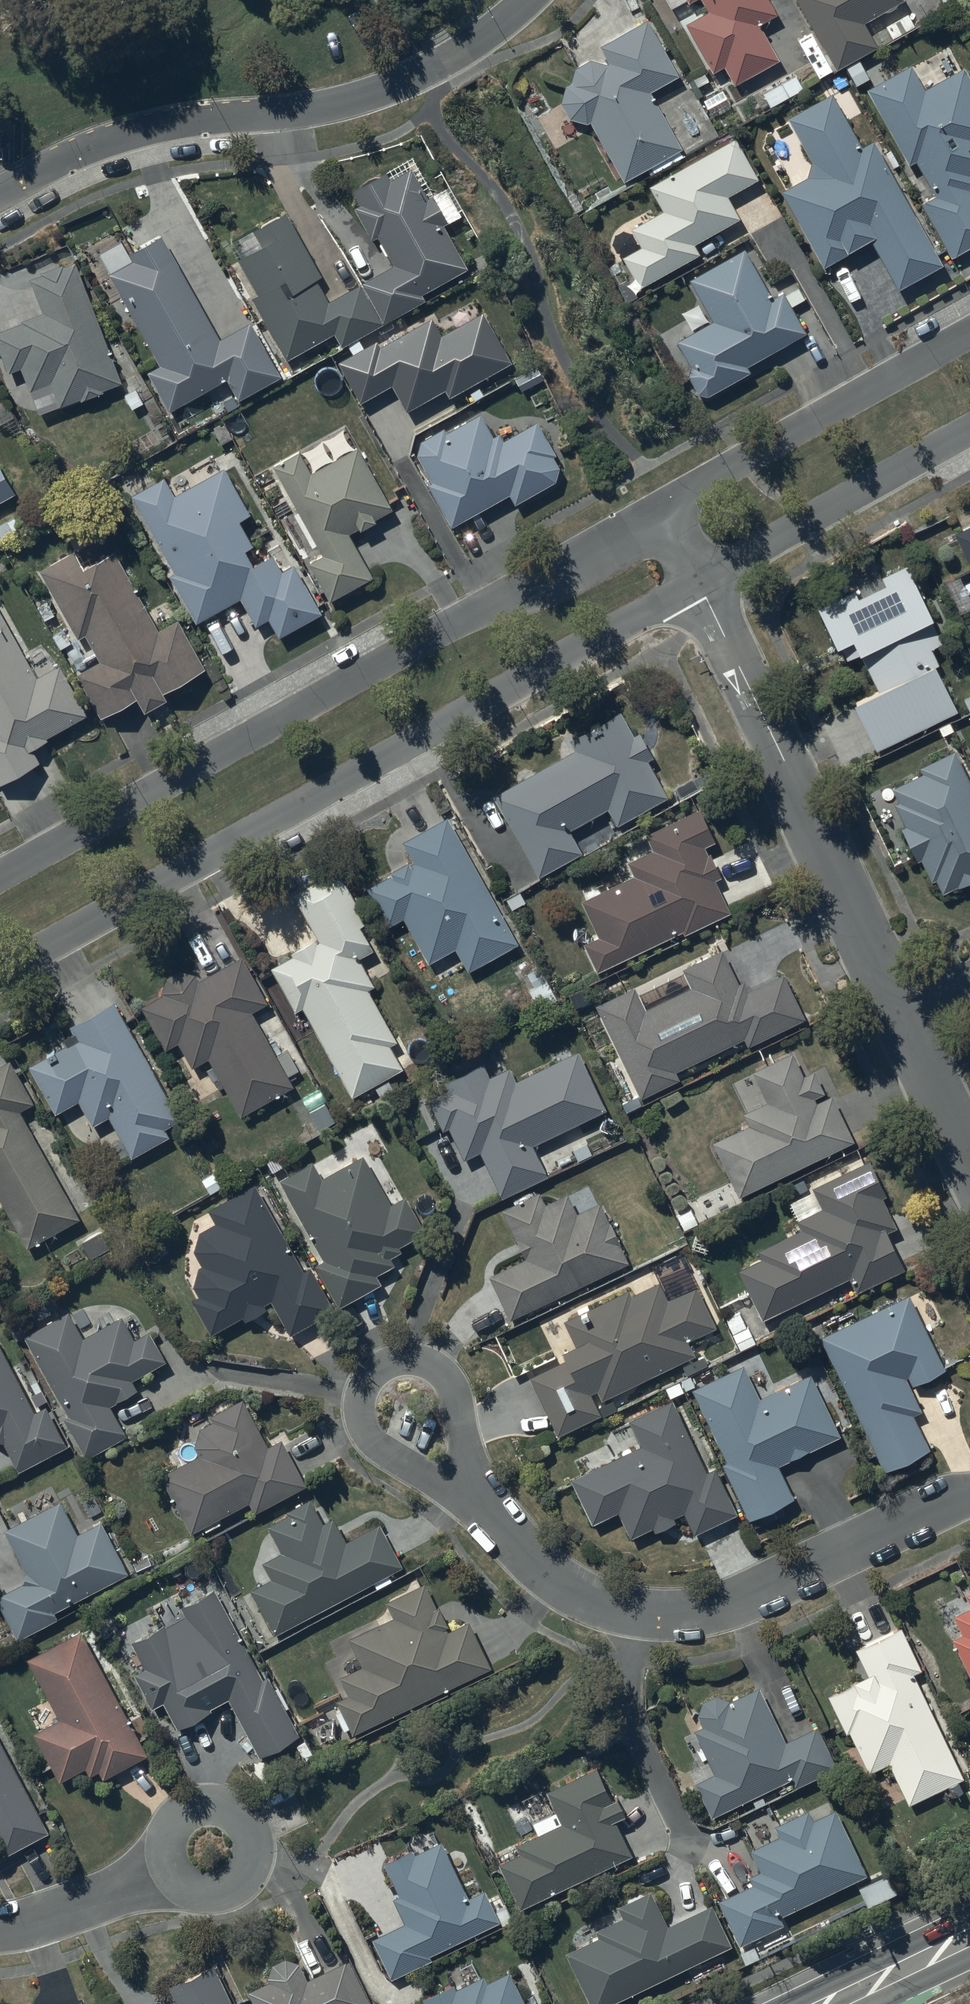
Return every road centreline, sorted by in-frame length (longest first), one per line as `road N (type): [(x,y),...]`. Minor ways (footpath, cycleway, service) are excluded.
road 1 (residential): [(697,583),(0,974)]
road 2 (residential): [(0,877),(661,509)]
road 3 (residential): [(969,1495),(745,1599),(712,1610),(644,1615),(607,1607),(545,1575),(475,1502),(412,1410)]
road 4 (residential): [(0,191),(135,132),(306,110),(389,90),(482,39),(529,0)]
road 5 (residential): [(697,583),(899,1011)]
road 6 (residential): [(661,509),(969,334)]
road 7 (residential): [(969,431),(697,583)]
road 8 (residential): [(0,1930),(210,1849)]
road 9 (residential): [(899,1011),(969,1161)]
road 10 (secondary): [(855,1995),(969,1940)]

